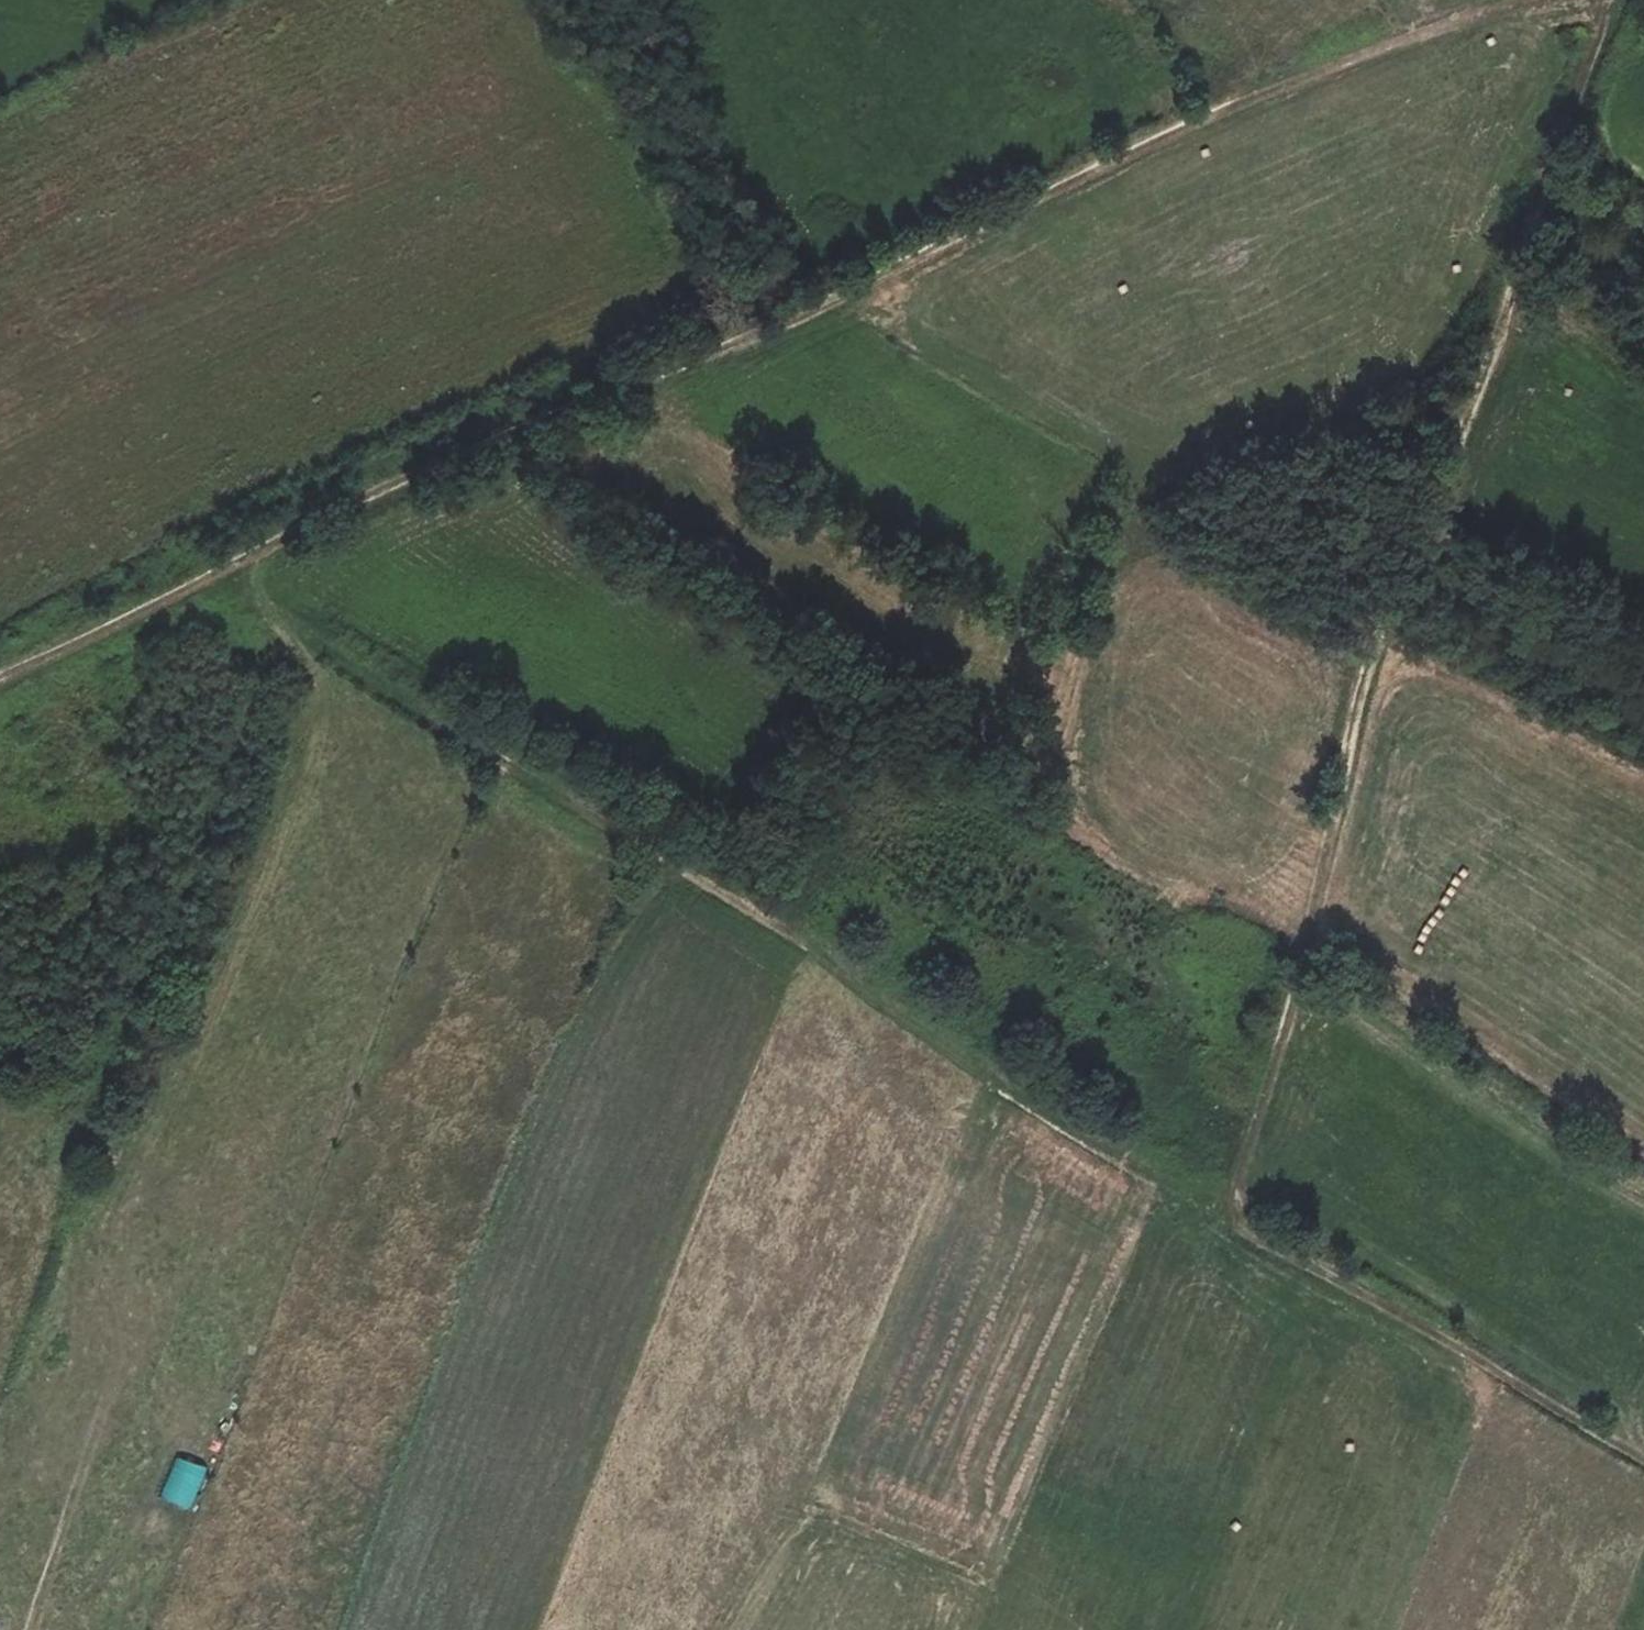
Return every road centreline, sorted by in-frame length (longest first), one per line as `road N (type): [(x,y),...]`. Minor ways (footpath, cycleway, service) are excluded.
road 1 (track): [(0,681),(629,384),(754,335),(1006,208),(1392,42),(1539,0)]
road 2 (track): [(1225,1214),(1287,1023),(1357,712),(1618,0)]
road 3 (track): [(219,574),(461,737),(797,935),(1225,1214)]
road 4 (track): [(1643,1460),(1225,1214)]

